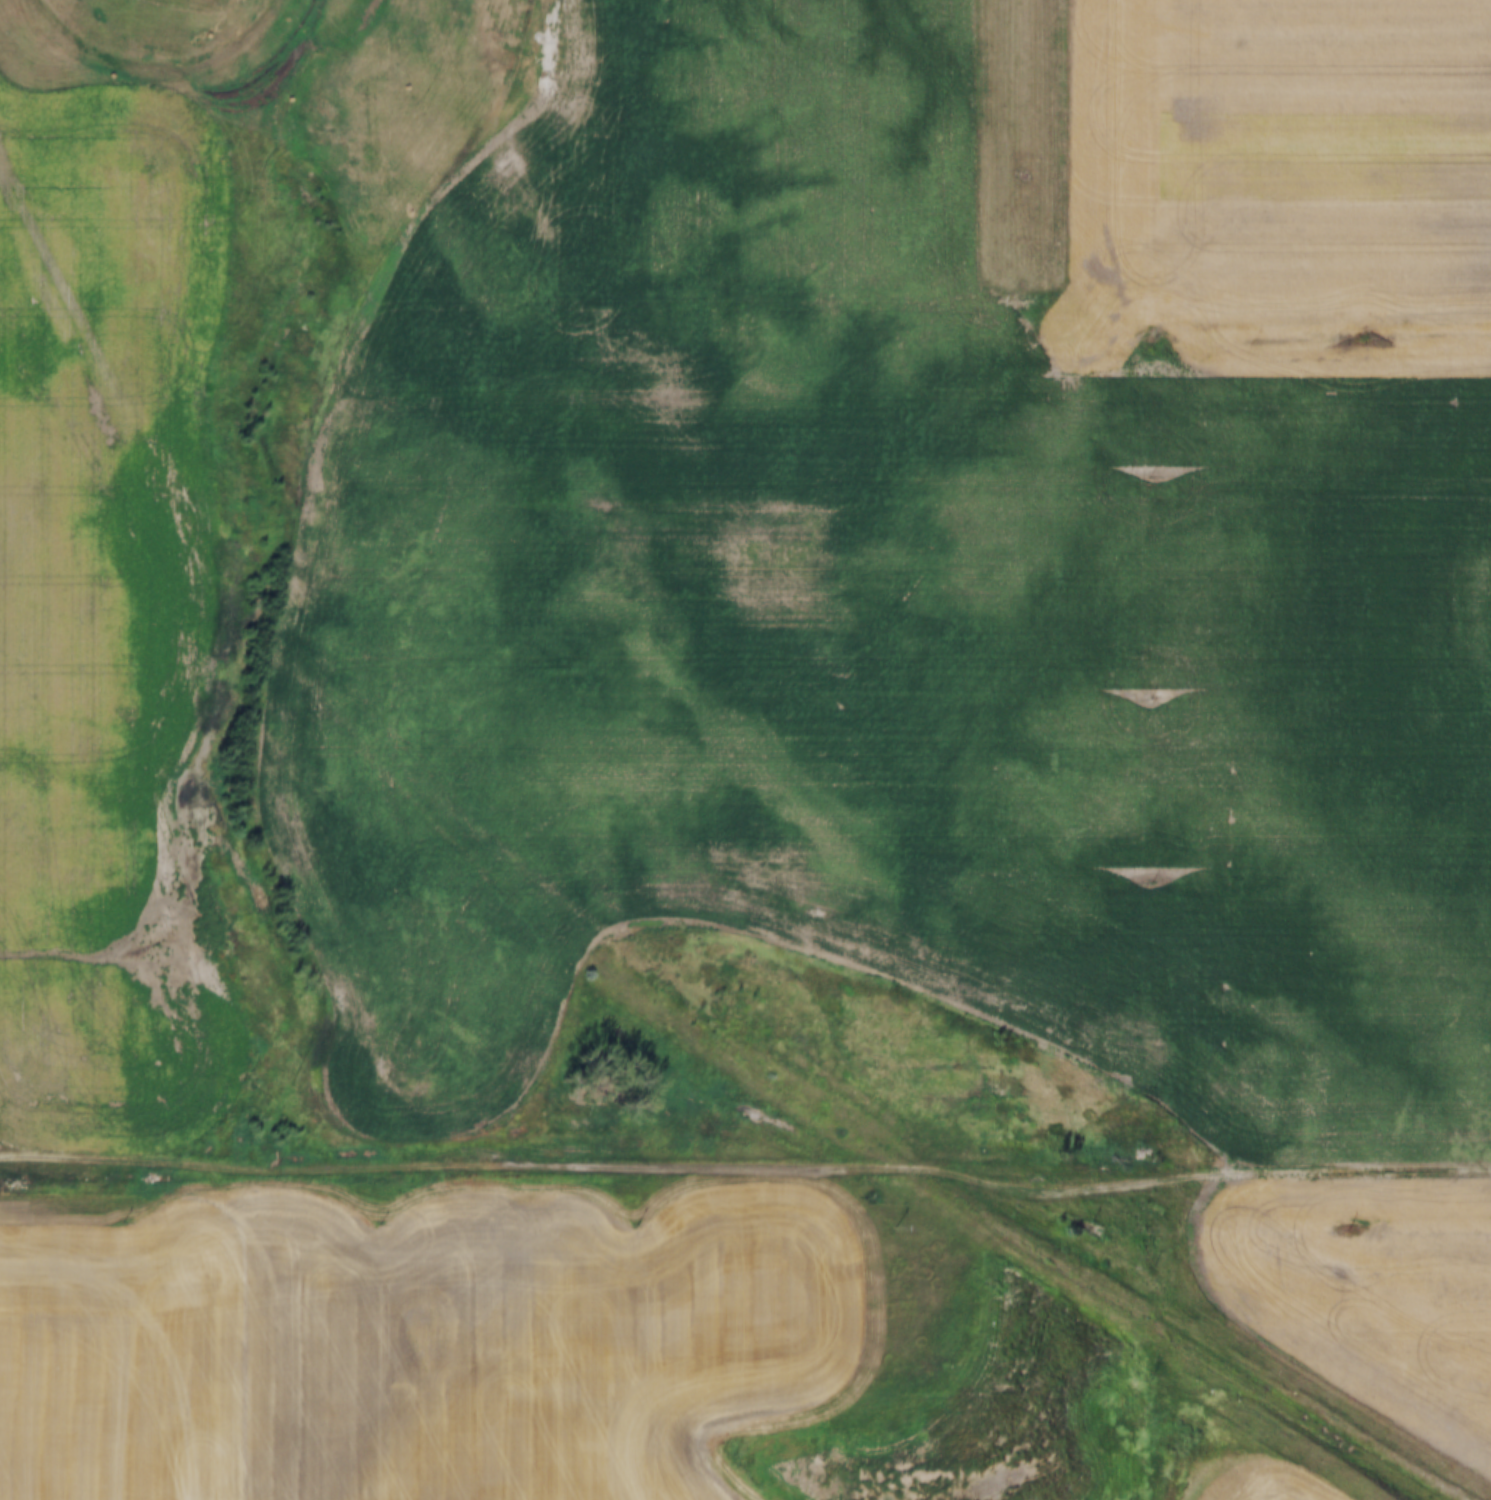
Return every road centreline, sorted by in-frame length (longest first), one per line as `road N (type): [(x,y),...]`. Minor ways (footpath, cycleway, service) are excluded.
road 1 (track): [(0,1164),(1490,1175)]

